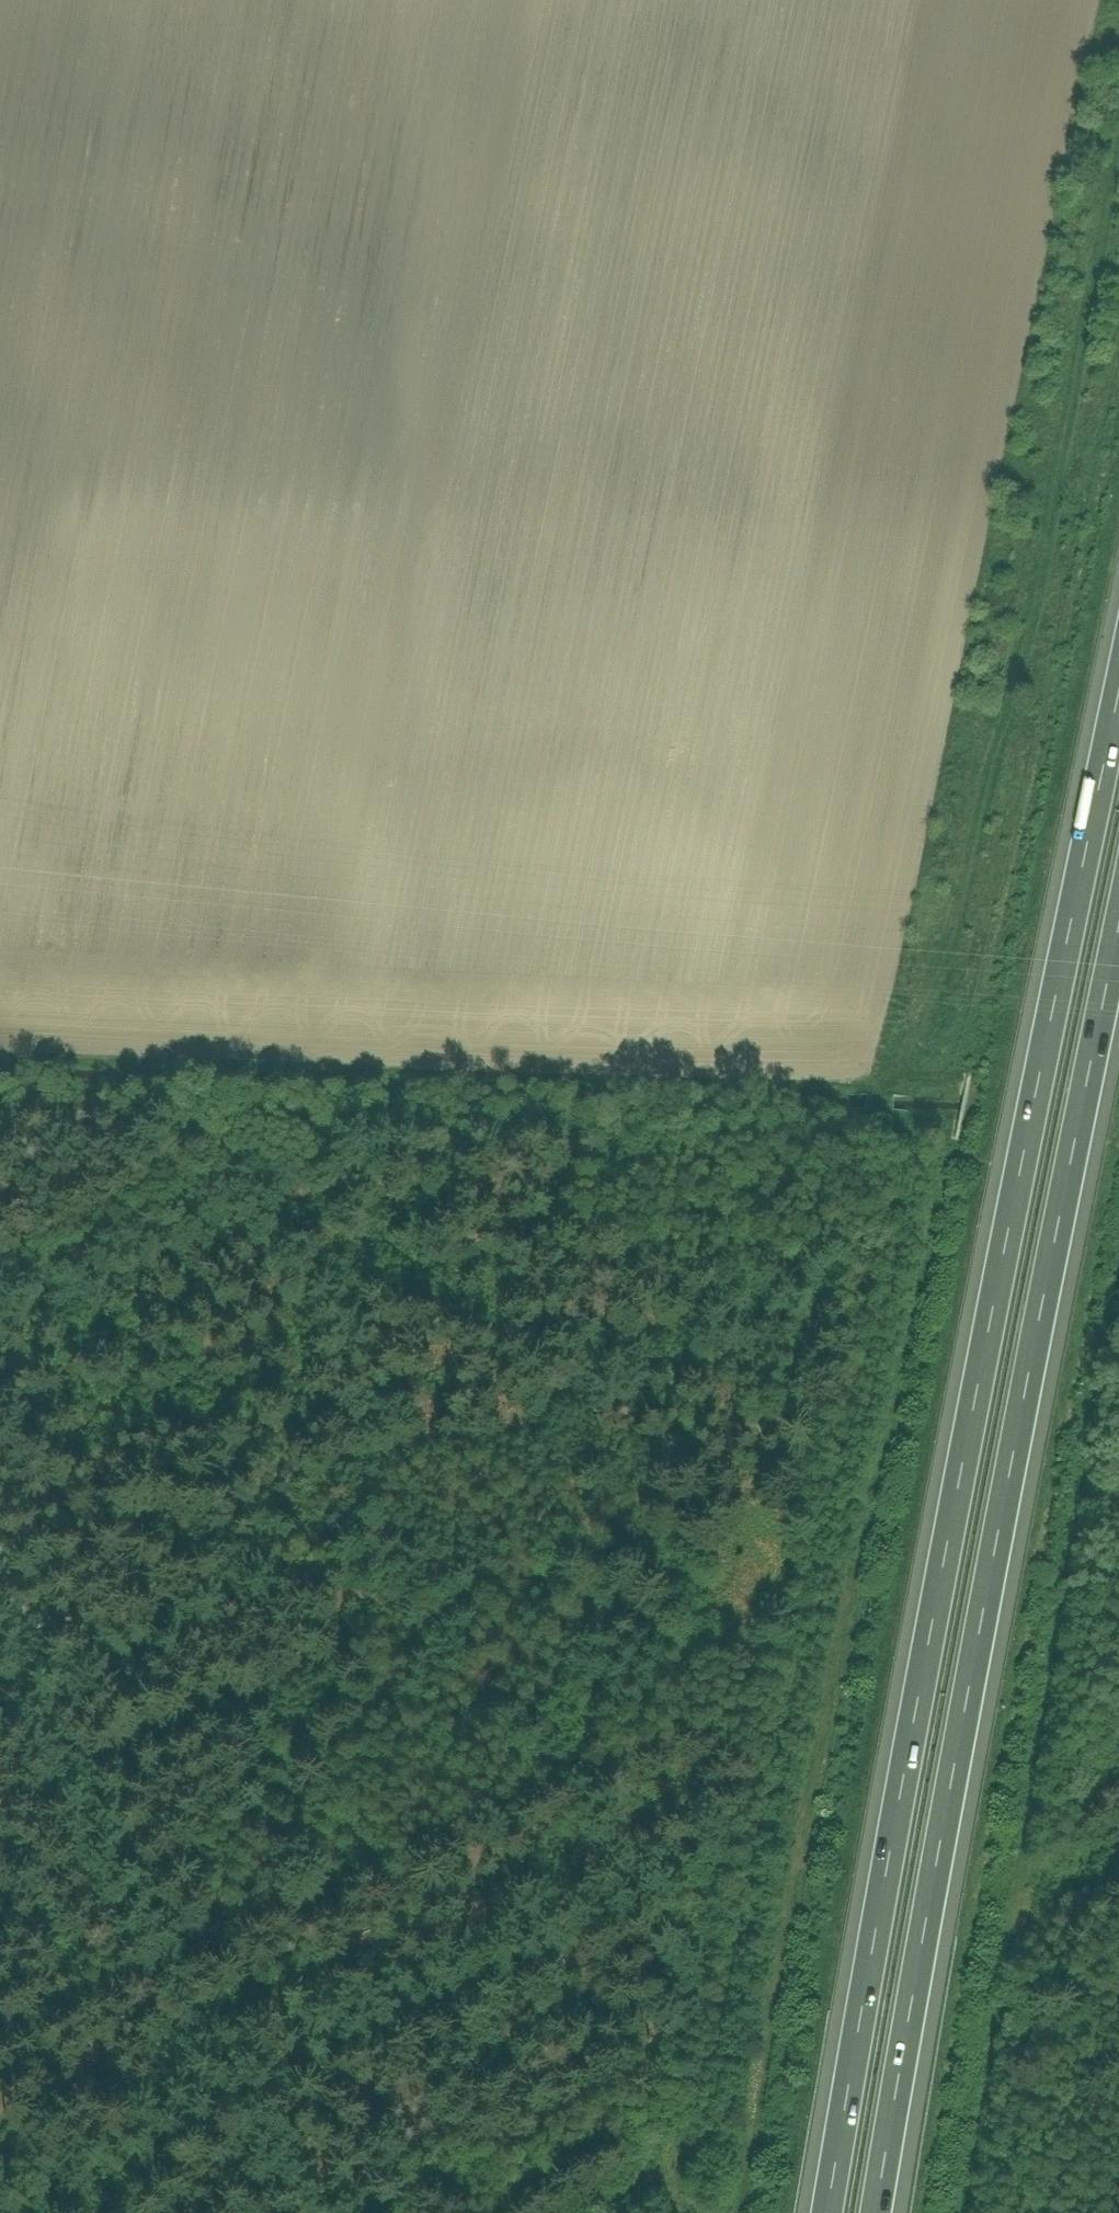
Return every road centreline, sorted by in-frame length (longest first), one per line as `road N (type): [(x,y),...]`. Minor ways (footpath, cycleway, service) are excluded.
road 1 (motorway): [(1118,695),(970,1427),(829,2212)]
road 2 (motorway): [(876,2212),(1118,927)]

